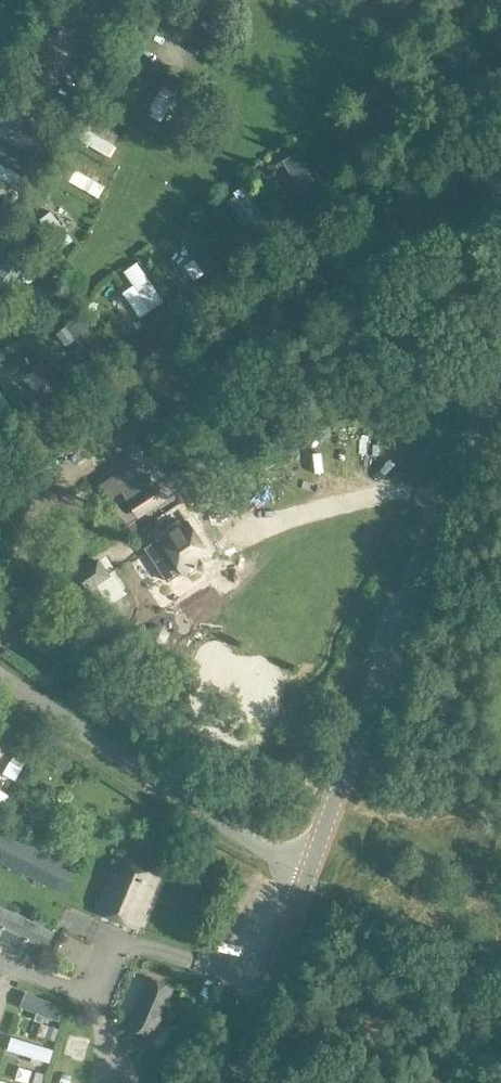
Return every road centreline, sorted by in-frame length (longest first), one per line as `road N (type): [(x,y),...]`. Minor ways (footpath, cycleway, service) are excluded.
road 1 (tertiary): [(307,875),(500,375)]
road 2 (unclassified): [(0,675),(307,875)]
road 3 (tertiary): [(241,1082),(307,875)]

